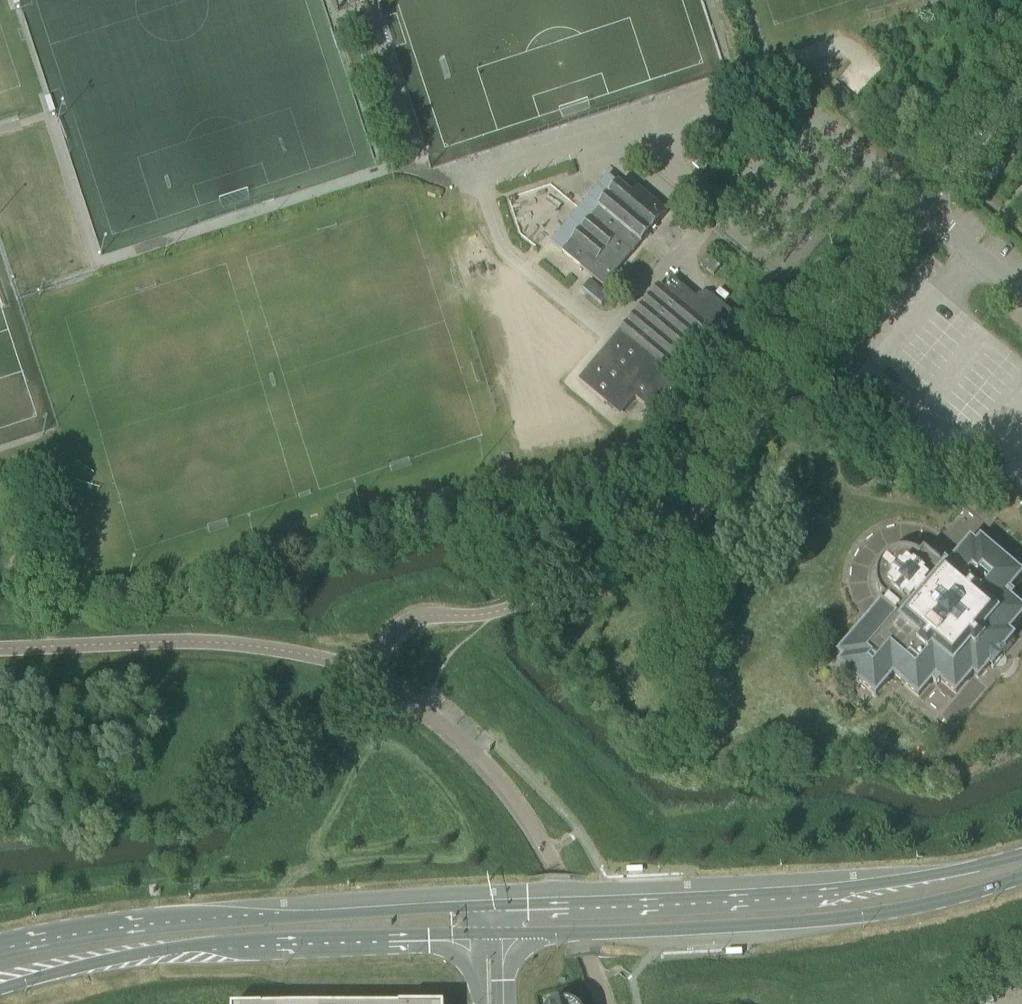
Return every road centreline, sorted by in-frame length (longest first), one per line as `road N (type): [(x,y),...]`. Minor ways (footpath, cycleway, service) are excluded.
road 1 (secondary): [(487,918),(886,901),(1021,865)]
road 2 (secondary): [(0,965),(94,942),(283,923),(487,918)]
road 3 (unclassified): [(1021,295),(922,207),(1021,88)]

